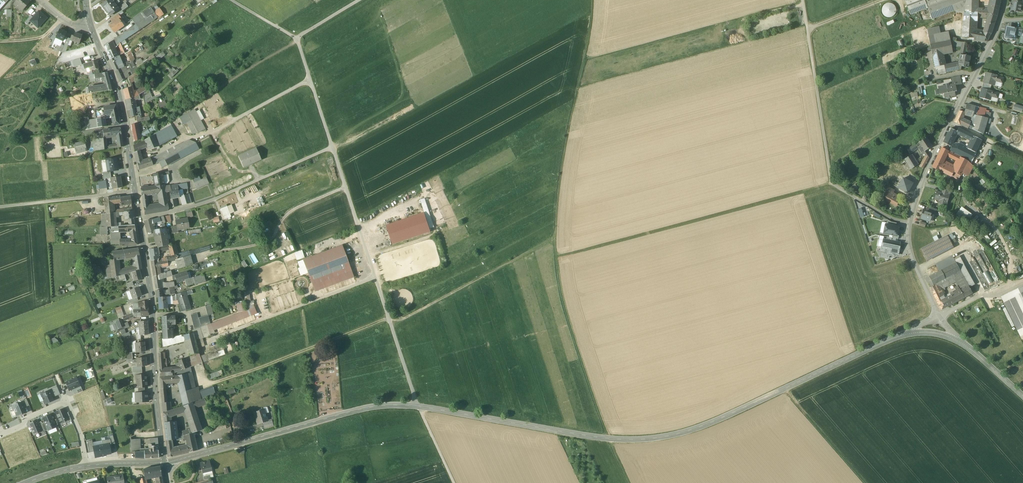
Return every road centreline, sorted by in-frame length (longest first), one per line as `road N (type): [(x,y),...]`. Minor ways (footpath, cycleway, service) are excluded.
road 1 (secondary): [(911,334),(665,437),(609,438),(386,405),(164,462)]
road 2 (track): [(556,259),(831,183),(803,0)]
road 3 (secondary): [(164,462),(152,301),(122,104),(91,24)]
road 4 (track): [(454,482),(418,406),(332,147)]
road 5 (residential): [(910,224),(1005,0)]
road 6 (track): [(554,237),(591,0)]
road 7 (track): [(556,259),(564,306),(628,482)]
road 8 (track): [(141,219),(209,201),(332,147)]
road 9 (track): [(388,317),(205,386)]
road 10 (track): [(554,237),(391,325)]
road 11 (track): [(376,278),(218,337)]
road 12 (track): [(346,189),(288,214),(273,238),(207,254)]
road 13 (track): [(135,191),(0,207)]
road 14 (track): [(309,80),(196,140)]
road 15 (track): [(865,482),(783,389)]

